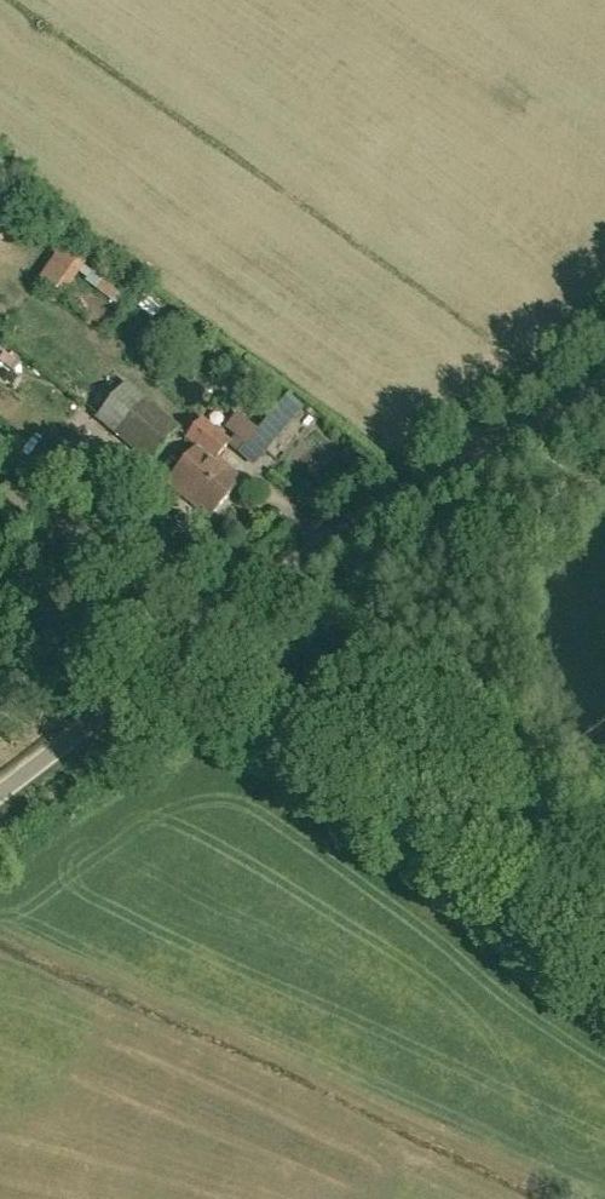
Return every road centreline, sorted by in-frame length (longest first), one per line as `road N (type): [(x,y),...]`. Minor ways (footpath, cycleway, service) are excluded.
road 1 (unclassified): [(604,916),(209,632)]
road 2 (unclassified): [(209,632),(345,532),(604,386)]
road 3 (unclassified): [(0,790),(209,632)]
road 4 (unclassified): [(209,632),(0,486)]

